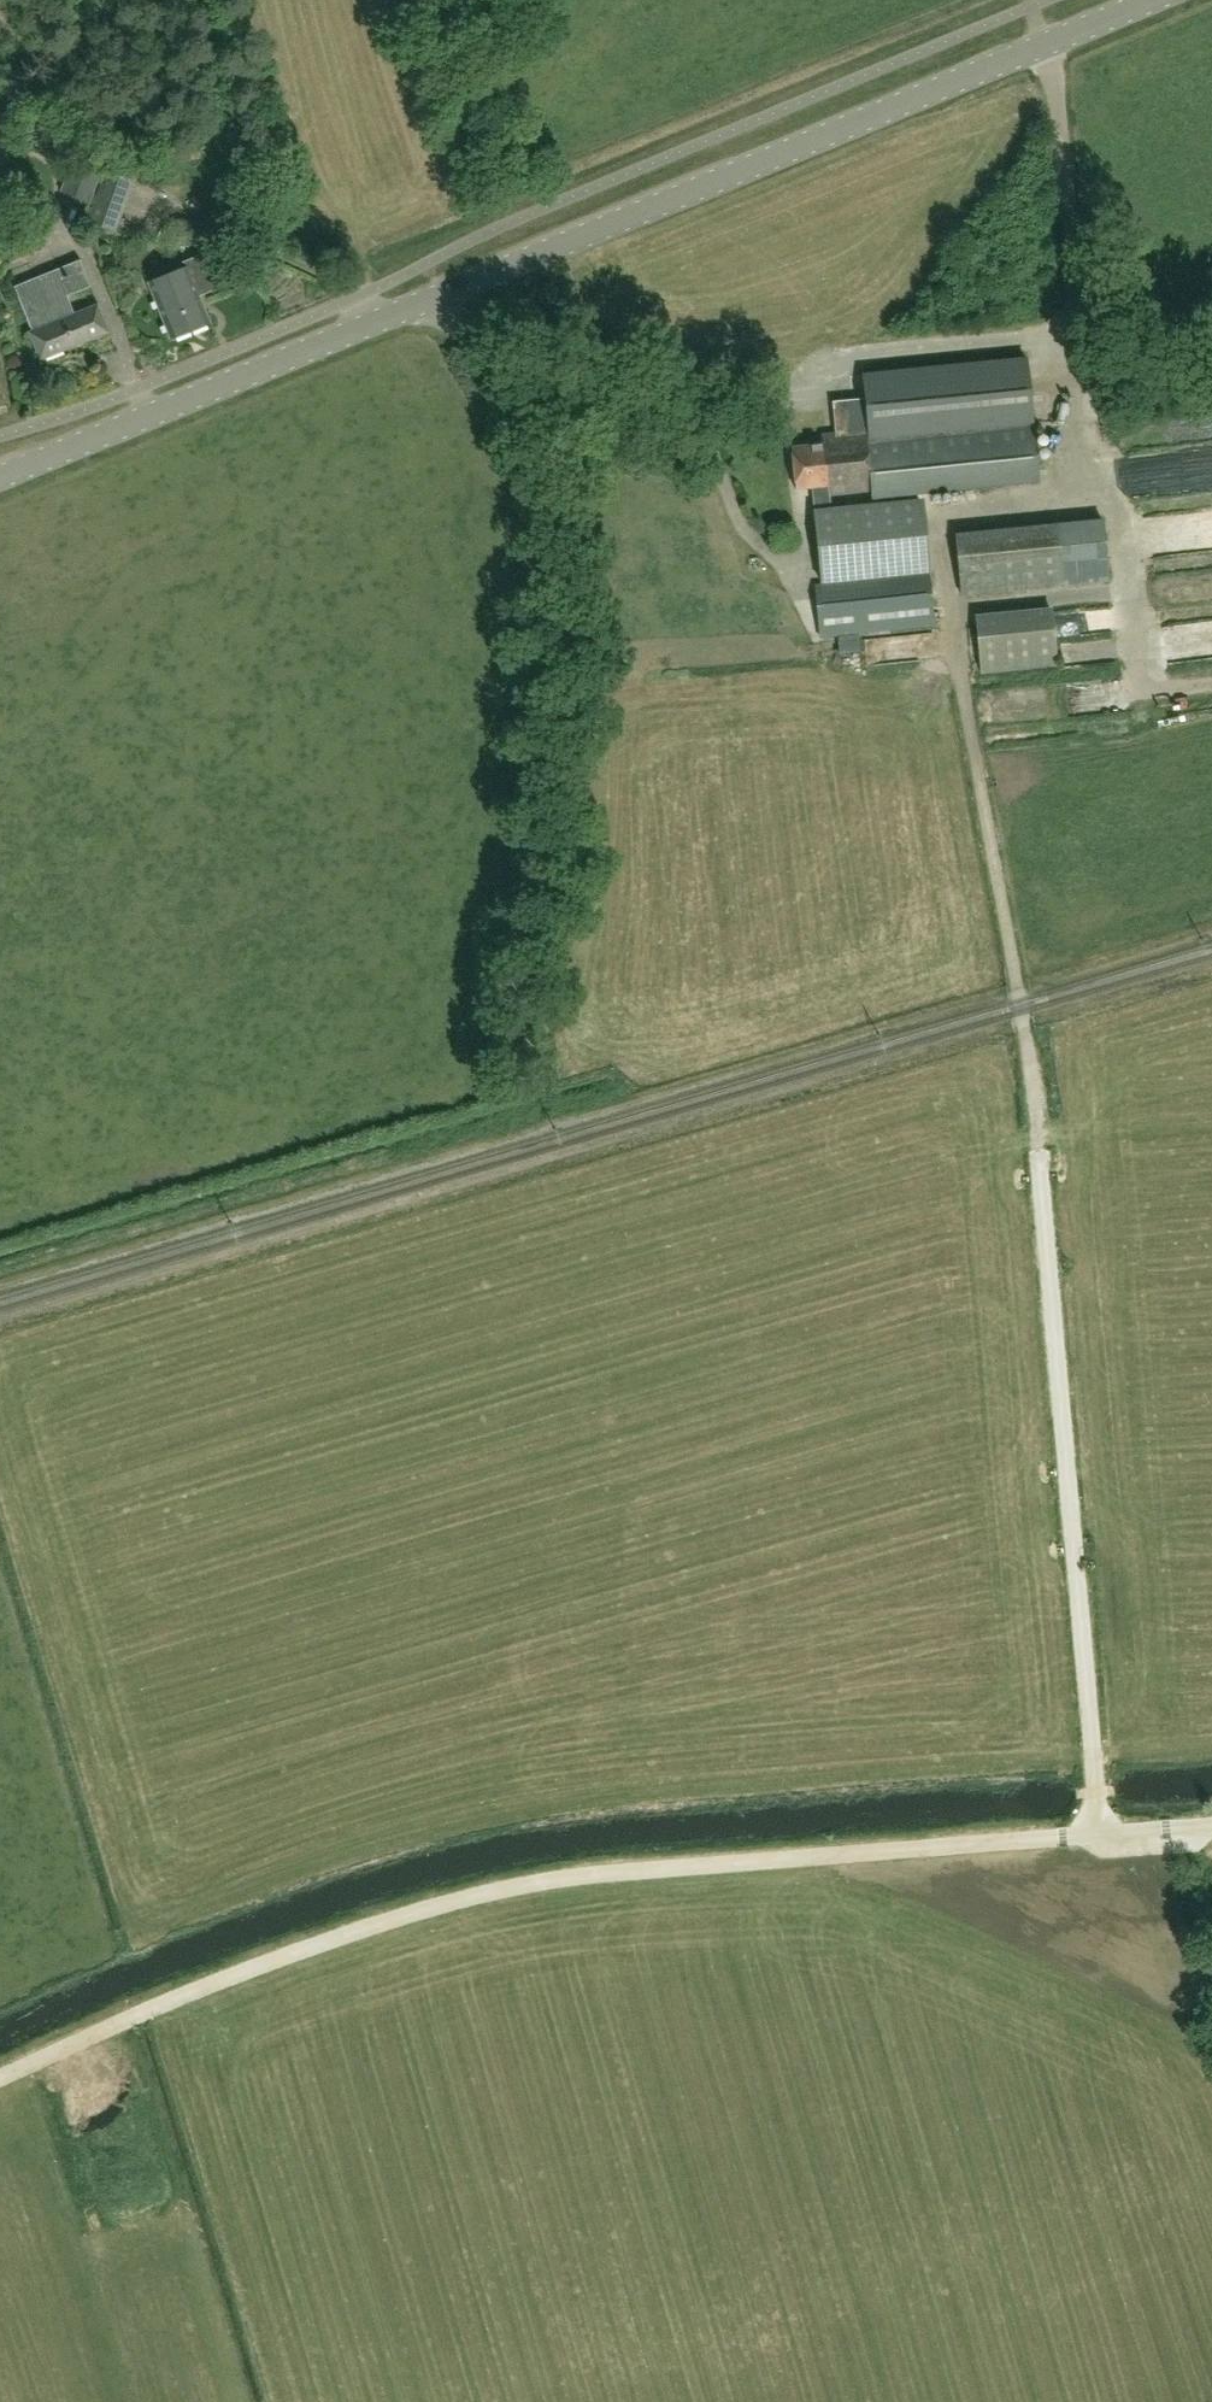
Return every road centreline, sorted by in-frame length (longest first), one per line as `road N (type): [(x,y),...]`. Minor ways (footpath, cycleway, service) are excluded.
road 1 (track): [(955,649),(1039,1148),(1097,1831),(1211,1822)]
road 2 (tertiary): [(0,477),(1153,0)]
road 3 (track): [(1097,1831),(567,1875),(433,1906),(274,1958),(0,2073)]

